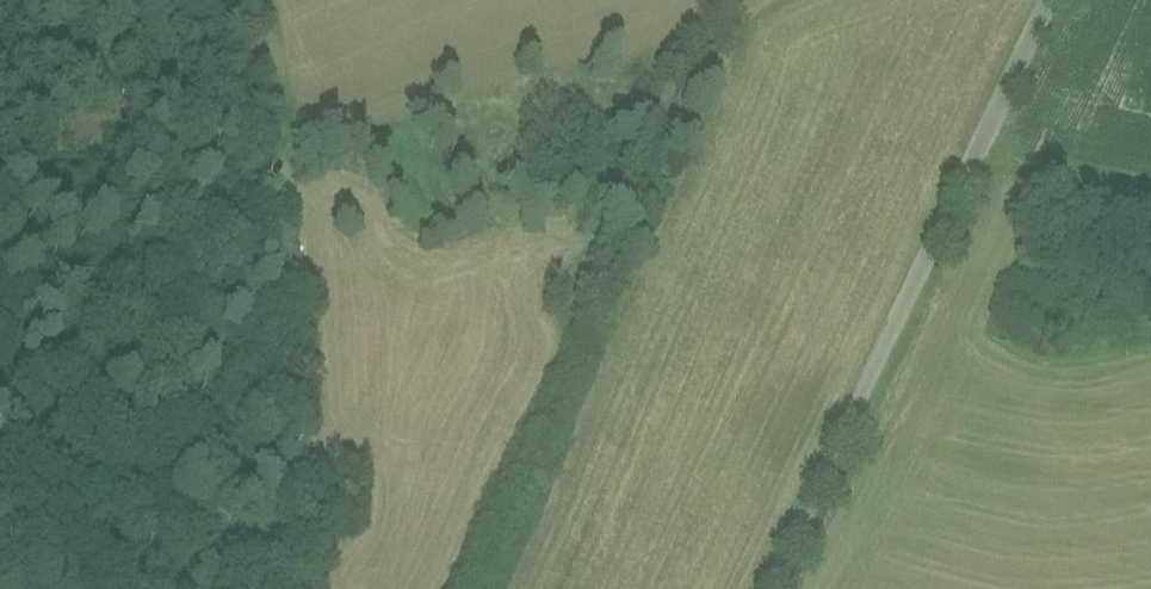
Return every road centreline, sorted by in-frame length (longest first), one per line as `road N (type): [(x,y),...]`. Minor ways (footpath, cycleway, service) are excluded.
road 1 (residential): [(771,588),(1052,0)]

